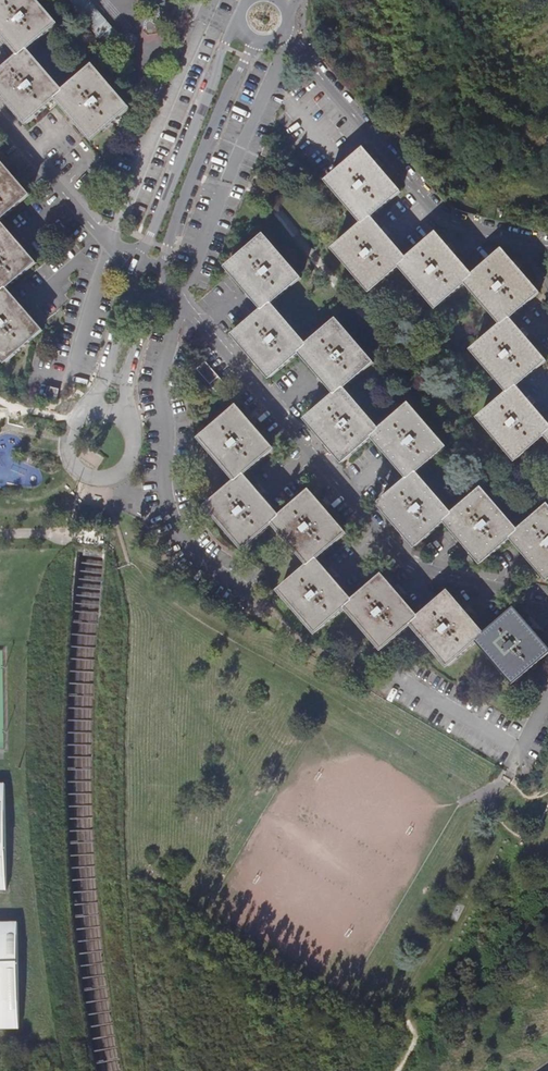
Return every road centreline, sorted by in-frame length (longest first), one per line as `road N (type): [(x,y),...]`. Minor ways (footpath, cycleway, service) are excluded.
road 1 (residential): [(547,599),(402,557),(180,301)]
road 2 (residential): [(180,301),(160,376),(164,485),(186,546),(248,593)]
road 3 (residential): [(501,237),(453,224),(281,38)]
road 4 (unclassified): [(235,24),(140,251)]
road 5 (unclassified): [(158,269),(250,45)]
road 6 (unclassified): [(91,414),(73,425),(66,444),(70,463),(91,480),(118,476),(132,459),(133,437),(120,420)]
road 7 (residential): [(0,120),(108,243)]
road 8 (unclassified): [(126,289),(91,414)]

